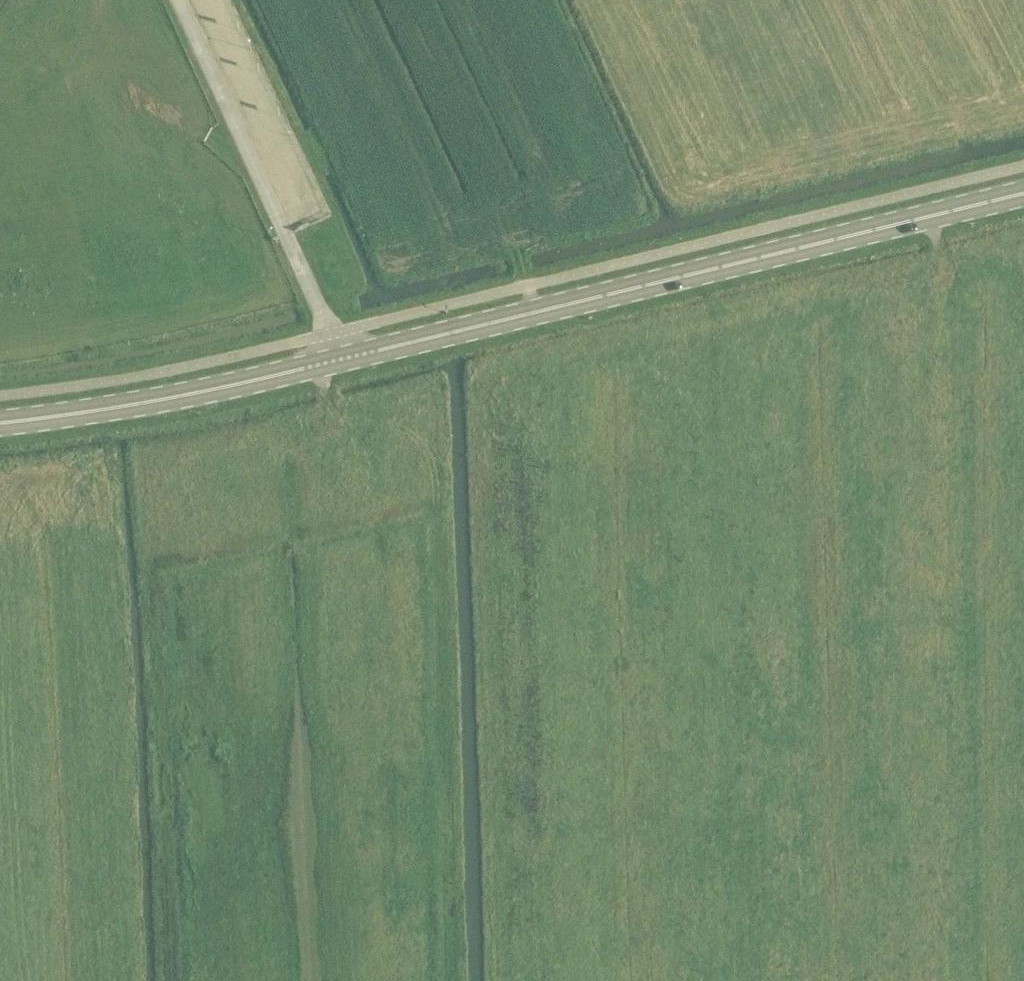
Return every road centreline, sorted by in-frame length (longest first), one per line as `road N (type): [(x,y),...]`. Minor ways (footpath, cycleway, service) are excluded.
road 1 (primary): [(1023,195),(340,363),(166,401),(0,424)]

